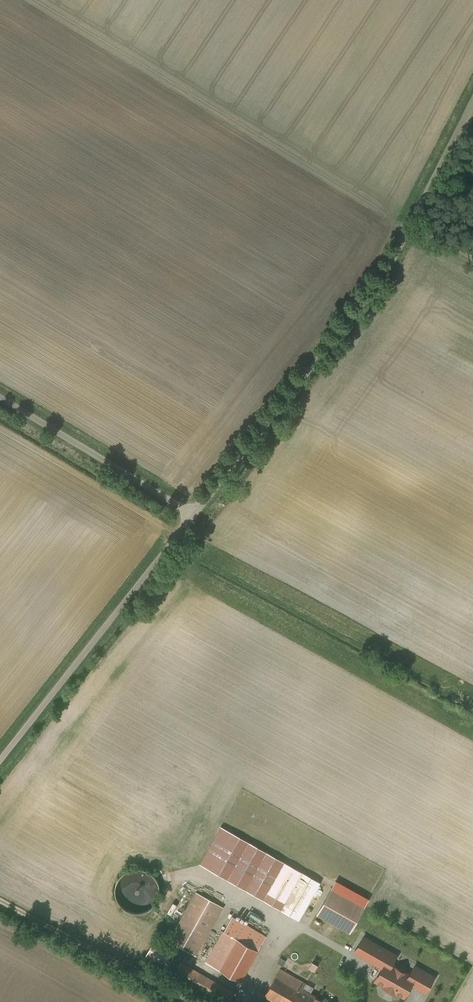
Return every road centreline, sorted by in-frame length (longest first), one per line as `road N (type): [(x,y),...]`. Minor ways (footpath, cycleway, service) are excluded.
road 1 (unclassified): [(472,108),(374,294),(195,516)]
road 2 (unclassified): [(195,516),(0,763)]
road 3 (unclassified): [(195,516),(0,401)]
road 4 (track): [(128,968),(0,897)]

